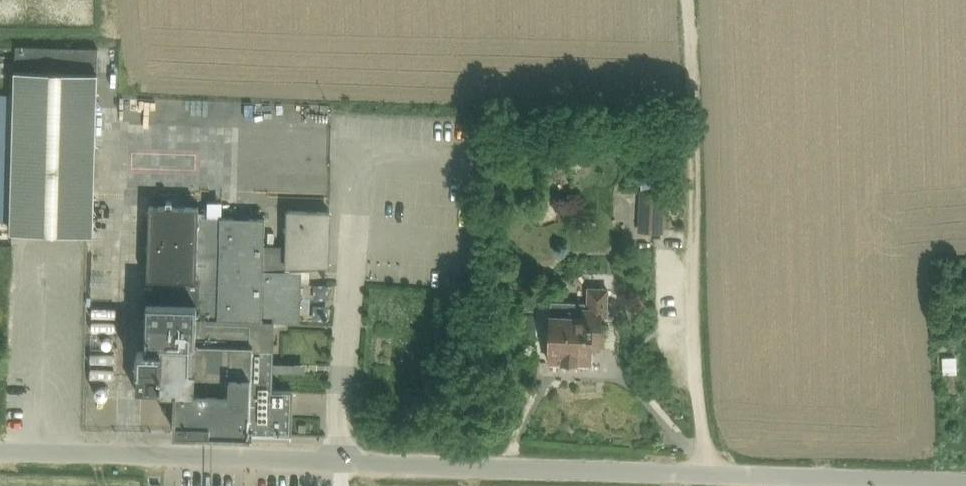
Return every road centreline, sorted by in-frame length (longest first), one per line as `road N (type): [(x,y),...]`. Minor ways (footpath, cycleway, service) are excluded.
road 1 (tertiary): [(965,481),(0,451)]
road 2 (track): [(688,0),(693,323),(712,474)]

